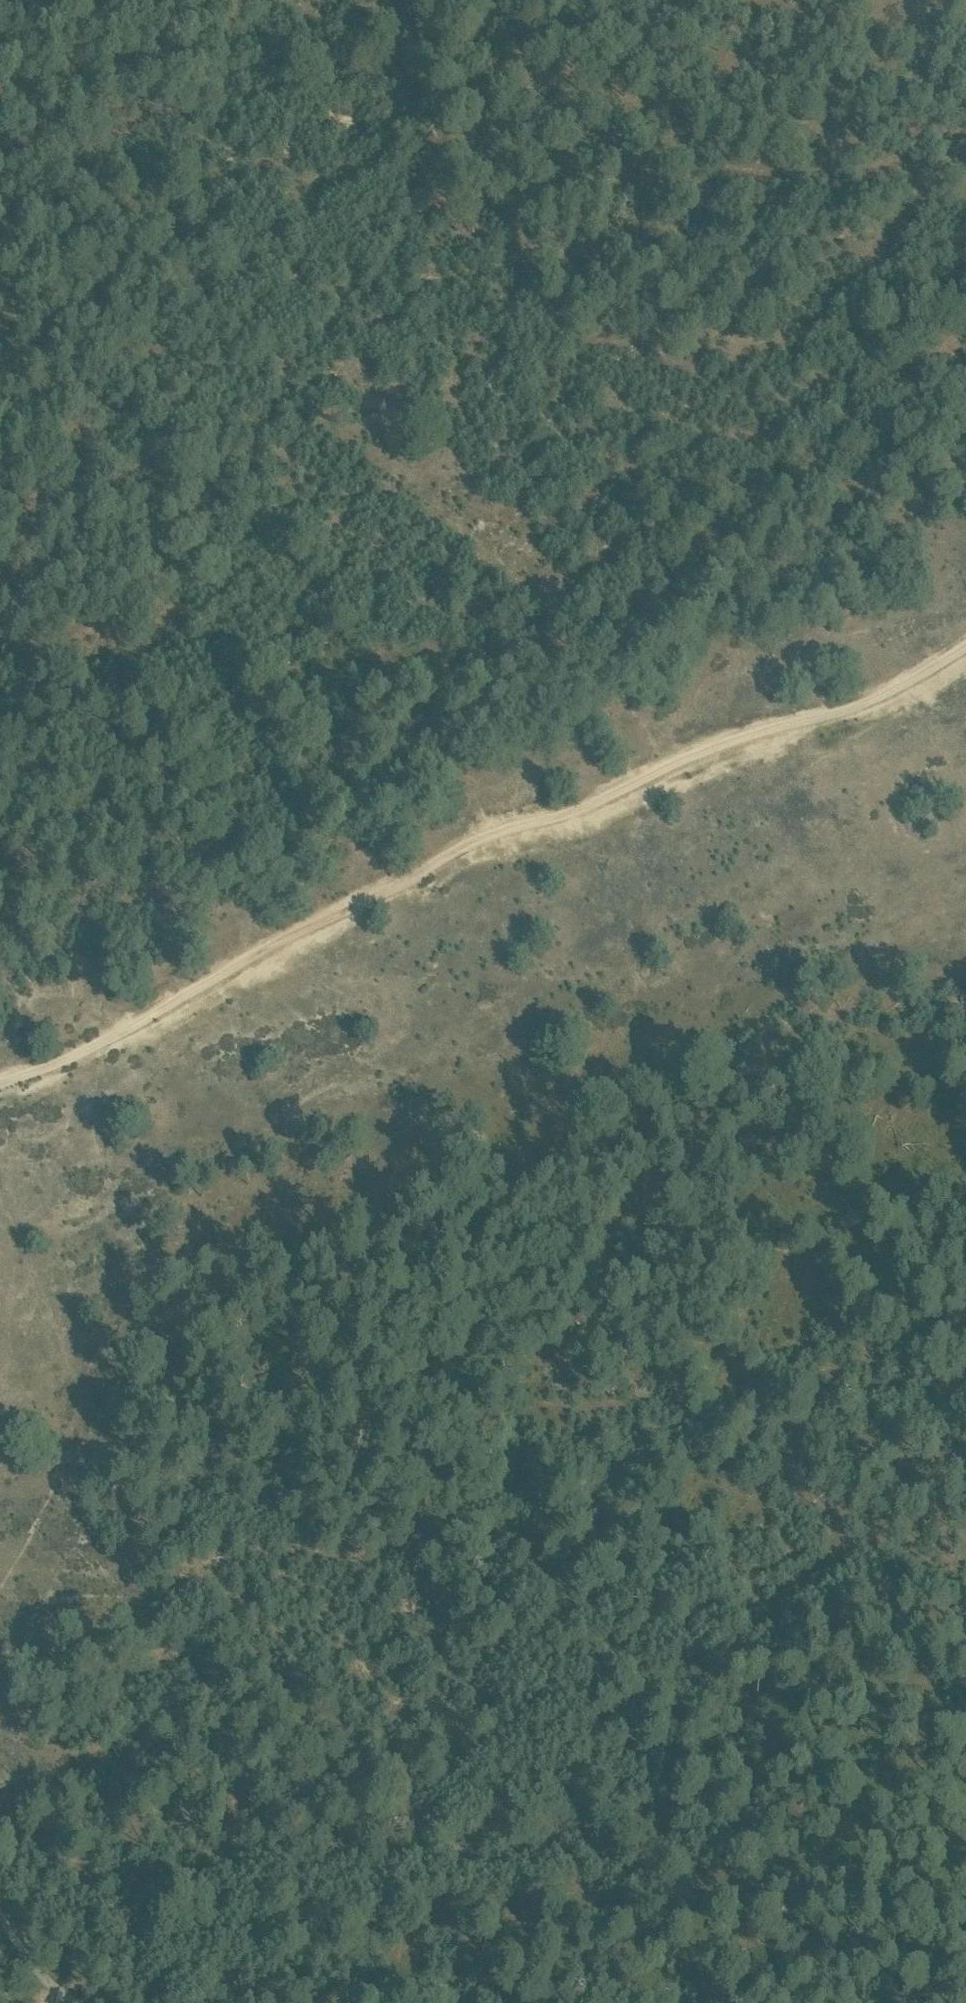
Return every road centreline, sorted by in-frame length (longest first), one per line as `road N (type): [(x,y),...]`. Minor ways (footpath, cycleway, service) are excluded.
road 1 (track): [(965,647),(805,721),(444,848),(197,990),(0,1085)]

